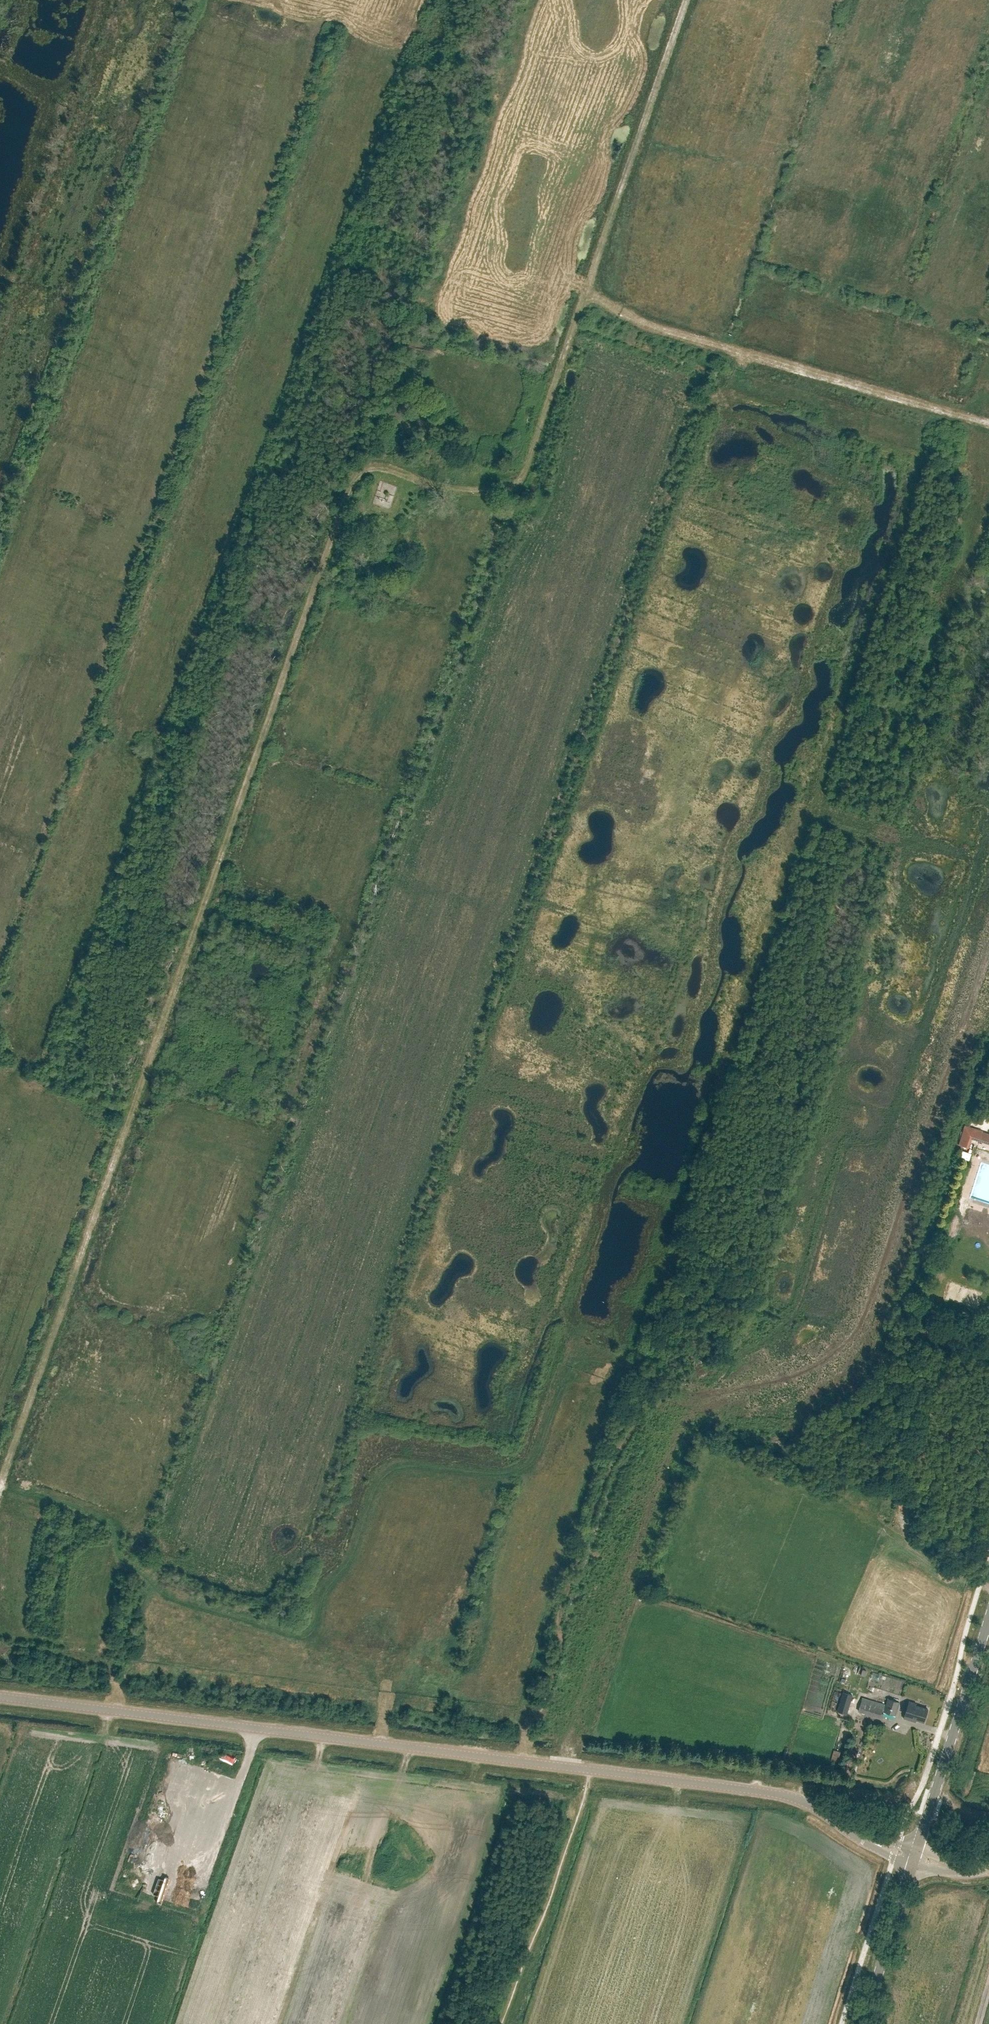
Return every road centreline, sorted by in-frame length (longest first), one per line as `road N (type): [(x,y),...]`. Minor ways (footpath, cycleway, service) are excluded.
road 1 (unclassified): [(913,1857),(805,1802),(760,1791),(0,1696)]
road 2 (tertiary): [(913,1857),(988,1616)]
road 3 (tertiary): [(862,2023),(913,1857)]

